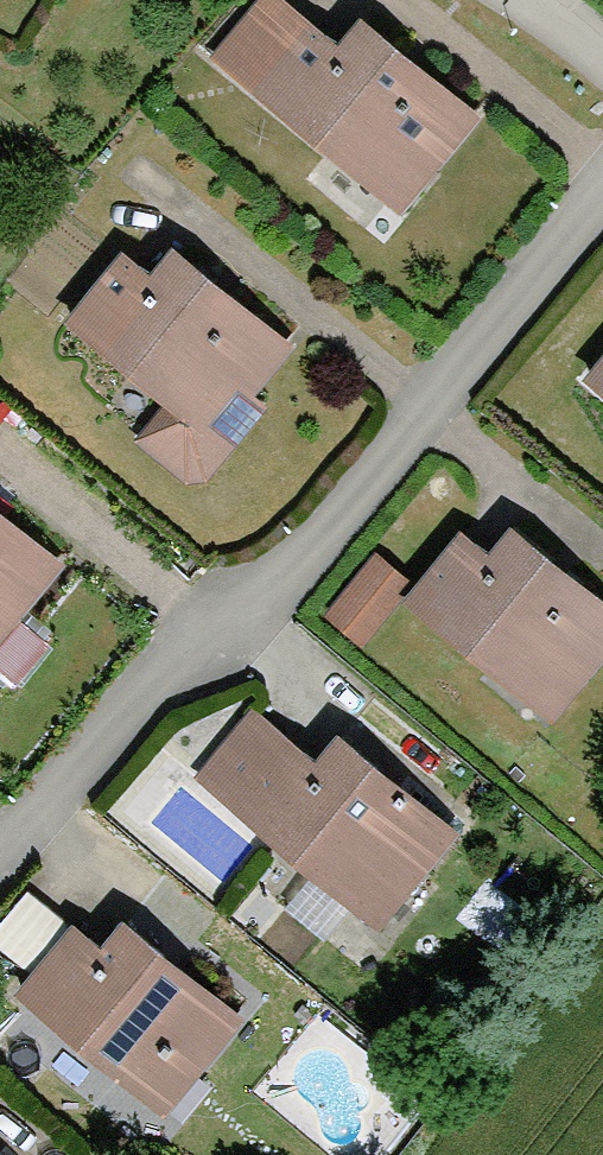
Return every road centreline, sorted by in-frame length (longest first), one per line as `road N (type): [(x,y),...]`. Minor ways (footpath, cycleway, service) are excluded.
road 1 (residential): [(0,892),(60,818),(218,665),(327,581),(602,241)]

